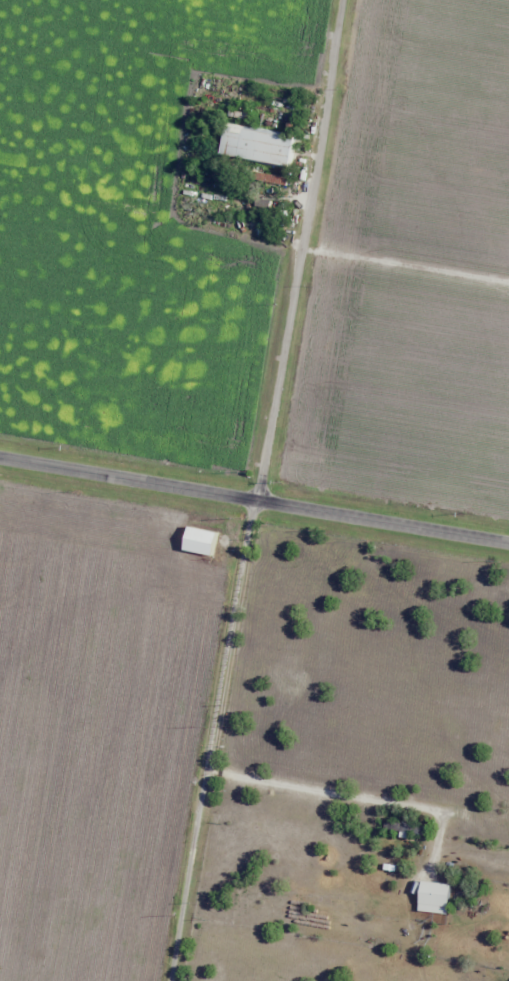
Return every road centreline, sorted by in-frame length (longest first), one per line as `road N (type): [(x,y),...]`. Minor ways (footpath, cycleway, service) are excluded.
road 1 (residential): [(178,980),(341,0)]
road 2 (residential): [(0,467),(508,551)]

